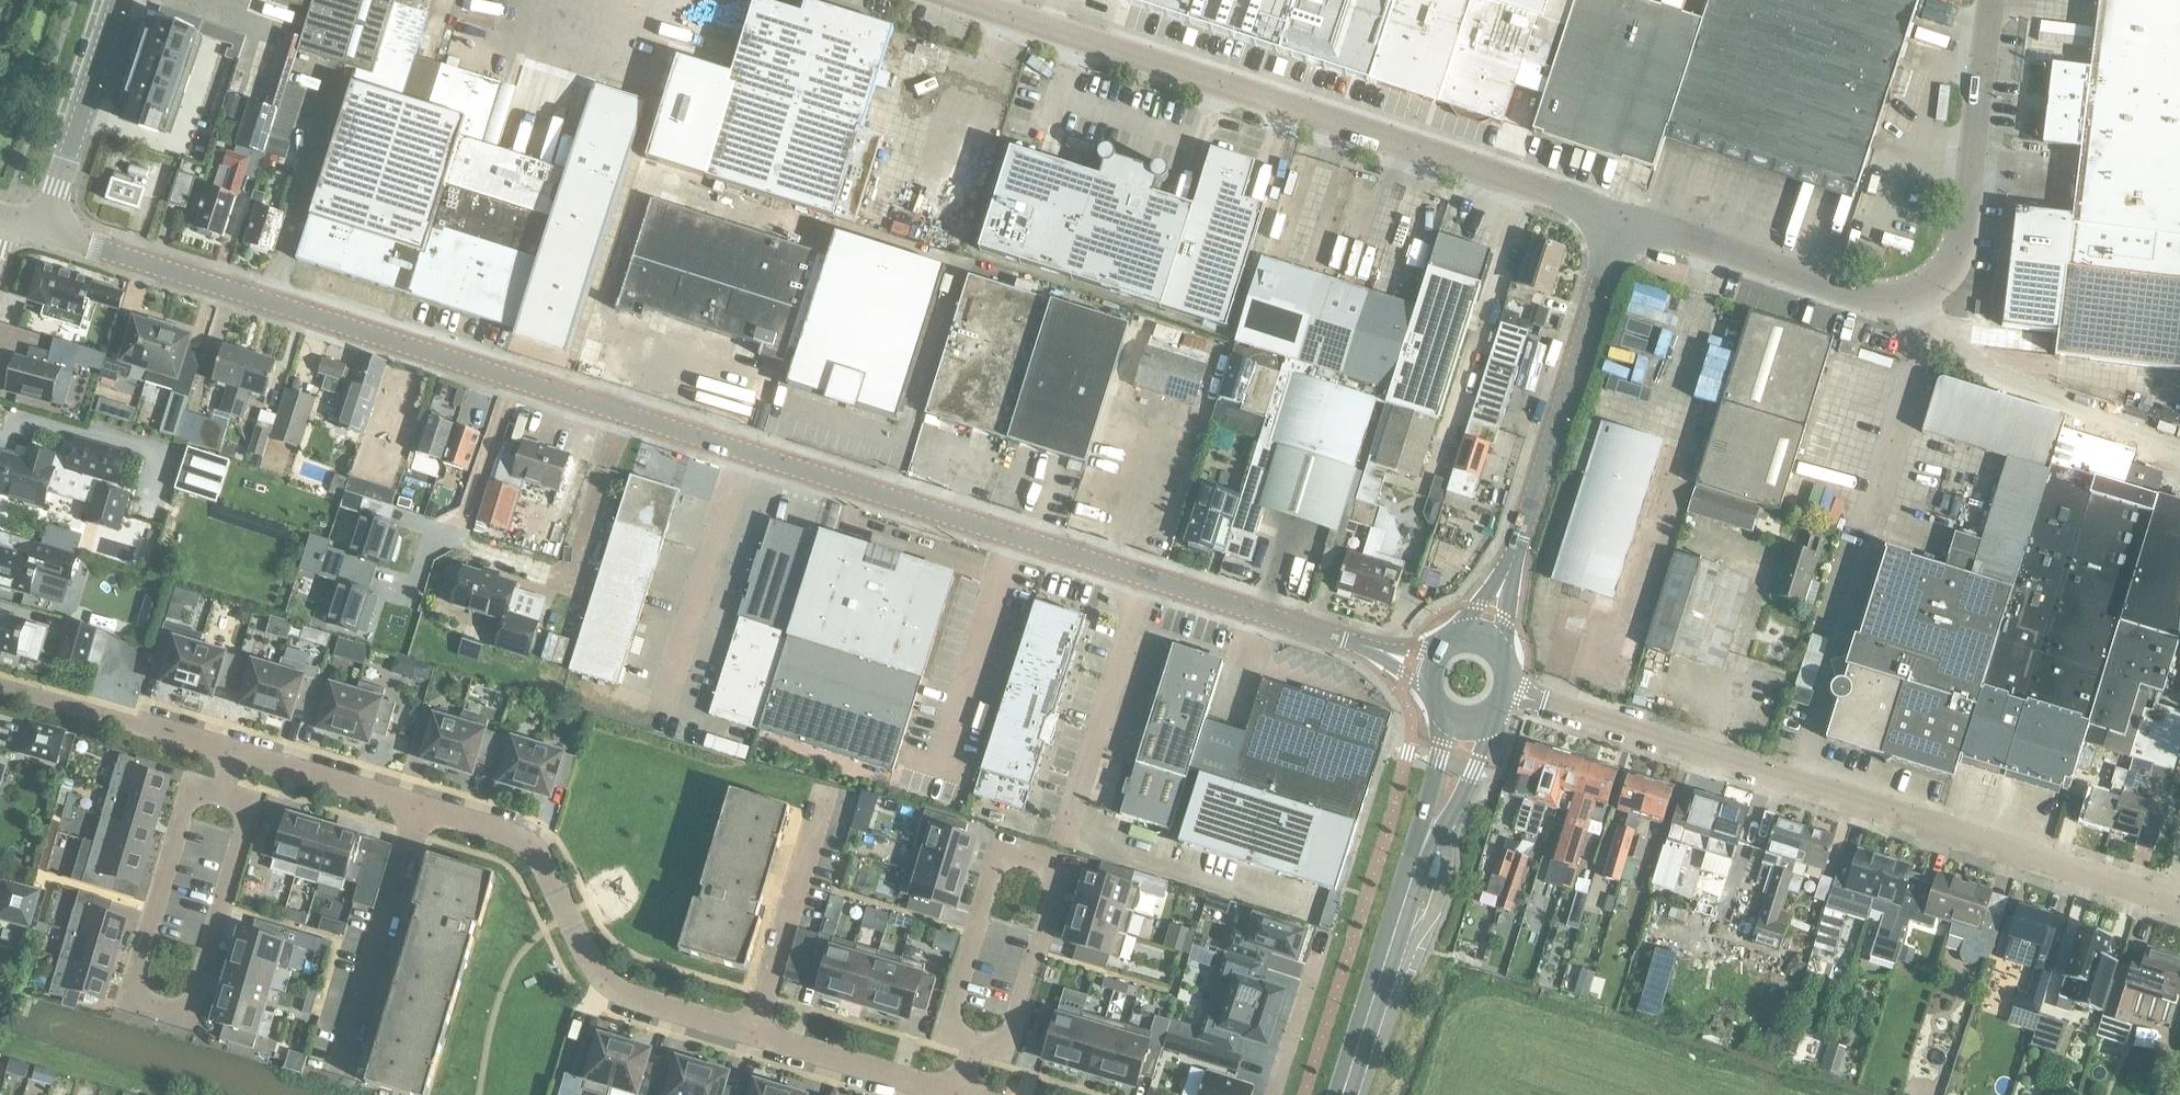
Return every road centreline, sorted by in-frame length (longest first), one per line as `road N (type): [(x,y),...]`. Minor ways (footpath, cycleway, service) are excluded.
road 1 (tertiary): [(1344,640),(48,234)]
road 2 (unclassified): [(2179,906),(1506,692)]
road 3 (unclassified): [(1621,218),(970,0)]
road 4 (residential): [(225,793),(193,784),(131,1003),(195,1020),(256,802)]
road 5 (residential): [(975,1045),(1013,1054),(1064,865),(1001,845),(943,1034)]
road 6 (residential): [(417,805),(499,829),(531,850),(588,957),(622,993),(756,1032)]
road 7 (unclassified): [(1519,542),(1621,218)]
road 8 (unclassified): [(1915,293),(1956,254),(1966,223),(1989,0)]
road 9 (unclassified): [(1915,293),(1948,343),(1985,370),(2179,437)]
road 10 (unclassified): [(1621,218),(1865,297),(1915,293)]
road 11 (residential): [(417,805),(340,1062)]
road 12 (residential): [(756,1032),(828,793)]
road 13 (tertiary): [(48,234),(124,0)]
road 14 (residential): [(0,686),(235,753)]
road 15 (residential): [(756,1032),(961,1094)]
road 16 (tertiary): [(1404,903),(1479,758),(1492,711)]
road 17 (tertiary): [(1343,1094),(1404,903)]
road 18 (tertiary): [(1449,715),(1404,903)]
road 19 (residential): [(235,753),(417,805)]
road 20 (unclassified): [(1272,1094),(1323,941)]

